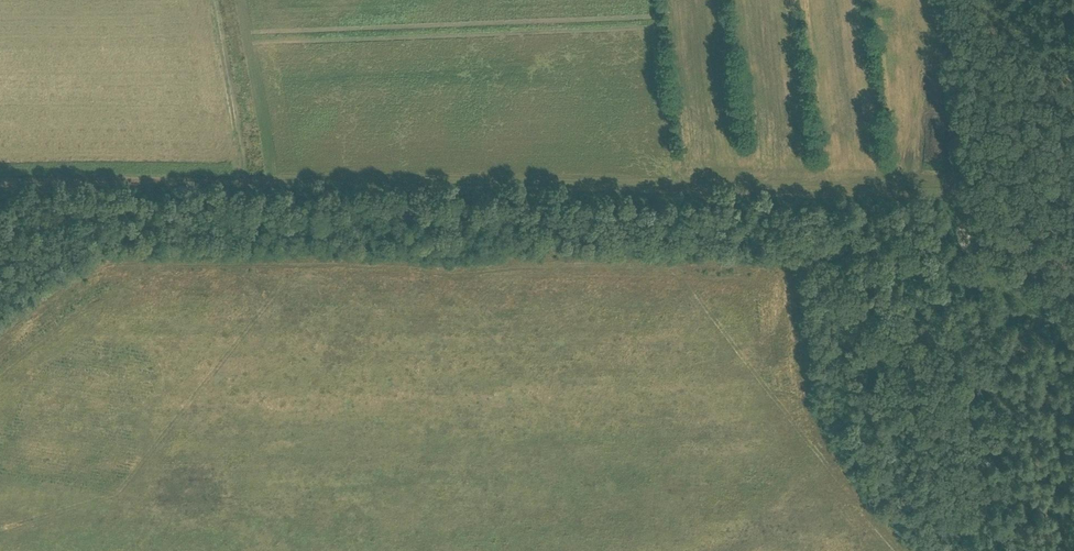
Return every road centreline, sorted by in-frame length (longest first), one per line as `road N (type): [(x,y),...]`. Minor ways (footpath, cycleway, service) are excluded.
road 1 (track): [(897,550),(822,439),(804,393),(791,278),(783,270),(539,266),(449,275),(335,265),(128,264),(76,279),(0,335)]
road 2 (track): [(0,529),(117,488),(297,265),(366,302),(411,312),(573,305),(673,266),(854,496)]

